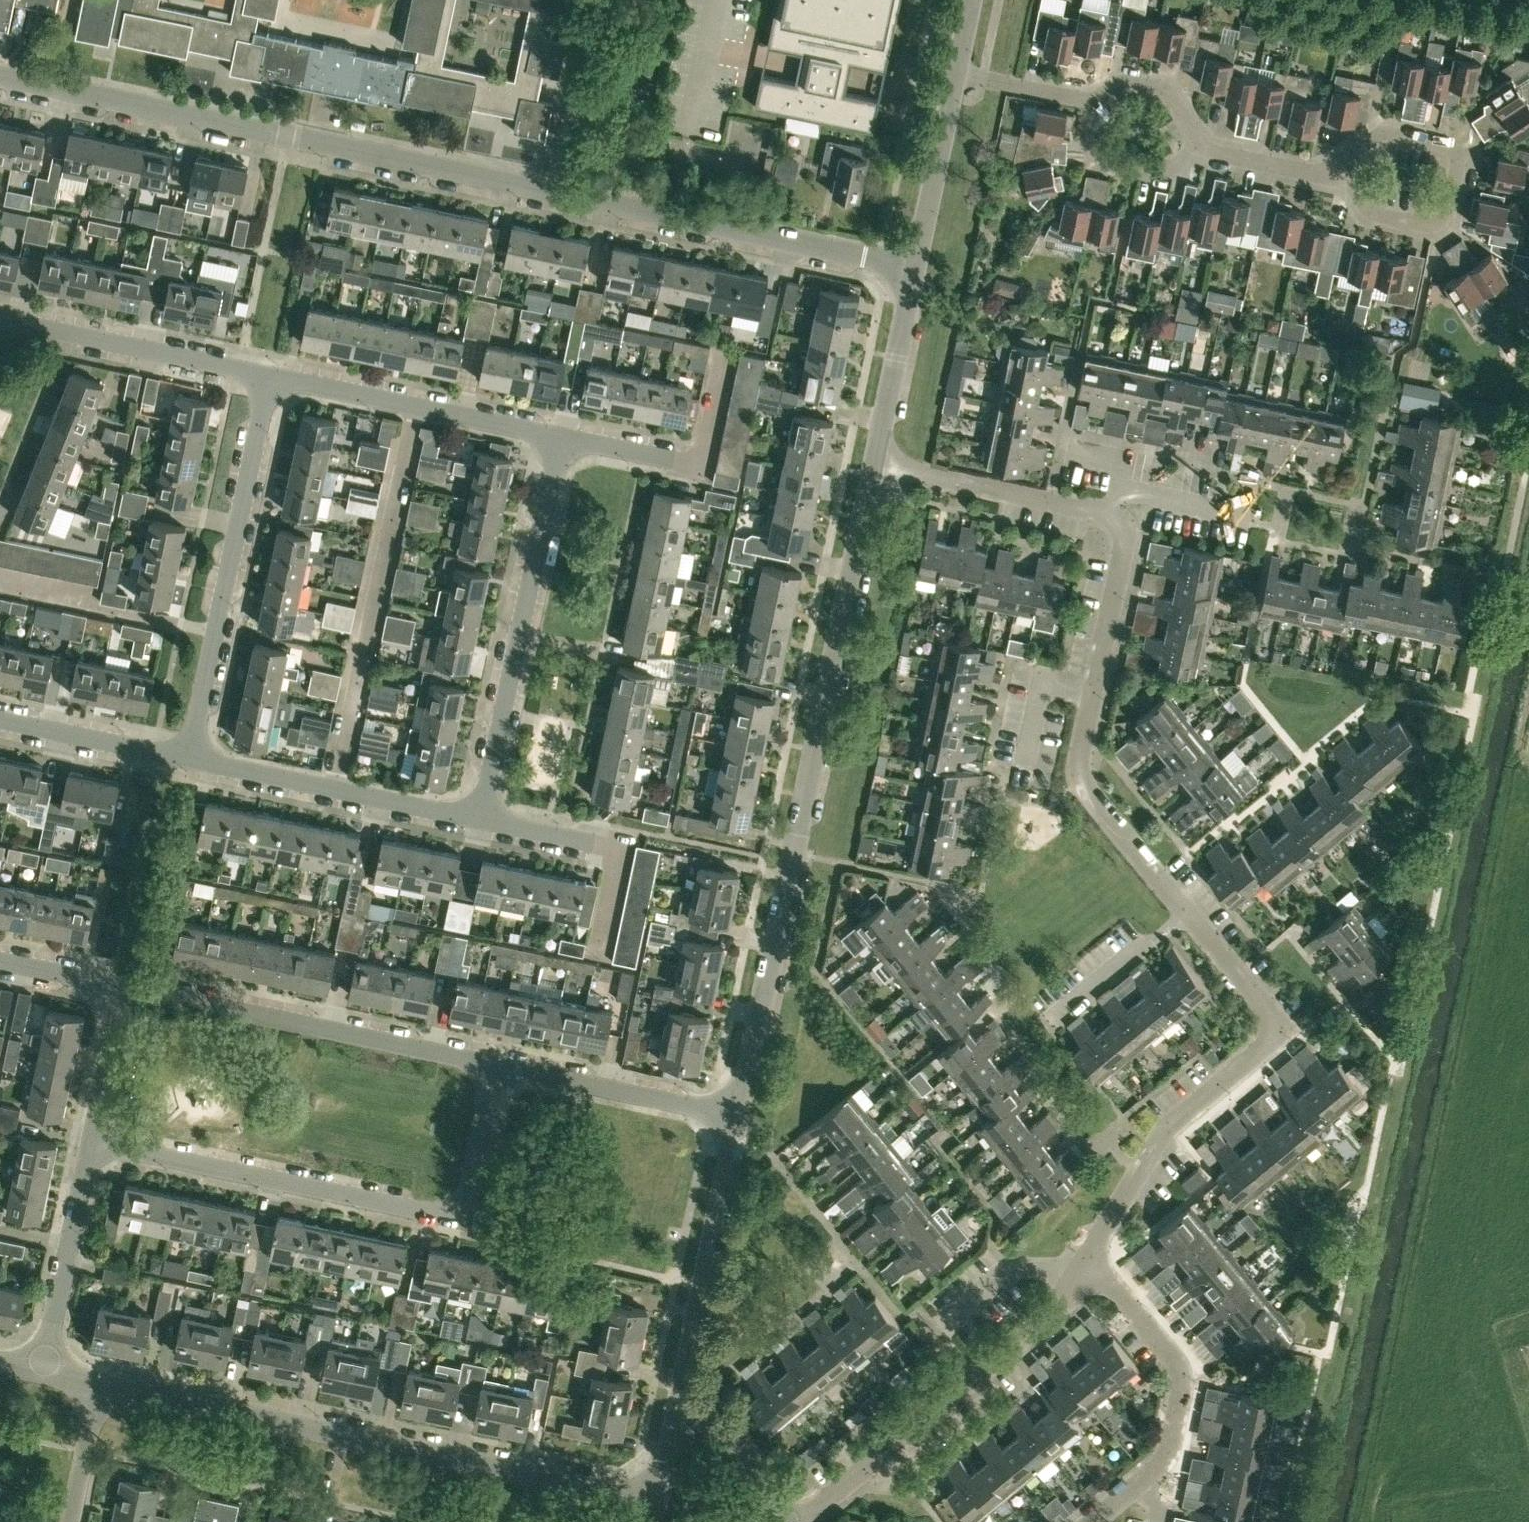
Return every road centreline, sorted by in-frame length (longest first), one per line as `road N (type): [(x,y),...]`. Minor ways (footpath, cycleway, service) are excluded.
road 1 (residential): [(916,267),(0,77)]
road 2 (residential): [(1189,913),(1082,780),(1120,529),(1115,520),(873,459)]
road 3 (residential): [(740,1116),(873,459)]
road 4 (unclassified): [(674,1424),(658,1501),(101,1383)]
road 5 (residential): [(93,1145),(443,1215),(469,1192),(494,1064)]
road 6 (residential): [(1101,1274),(1106,1227),(1157,1144),(1274,1031),(1267,1007),(1189,913)]
road 7 (residential): [(785,1521),(810,1512),(1101,1274)]
road 8 (residential): [(189,759),(269,376)]
road 9 (residential): [(480,820),(560,438)]
road 10 (residential): [(494,1064),(123,987)]
road 11 (residential): [(674,1424),(740,1116)]
road 12 (residential): [(560,438),(269,376)]
road 13 (residential): [(480,820),(189,759)]
road 14 (residential): [(269,376),(0,320)]
road 15 (residential): [(740,1116),(494,1064)]
road 16 (residential): [(598,955),(620,849),(480,820)]
road 17 (residential): [(1416,137),(1445,144),(1459,164),(1438,225),(1375,214),(1335,175)]
road 18 (residential): [(42,1371),(93,1145)]
road 19 (residential): [(1159,1469),(1182,1366),(1101,1274)]
road 20 (residential): [(916,267),(957,69)]
road 21 (residential): [(873,459),(916,267)]
road 22 (residential): [(189,759),(0,719)]
road 23 (residential): [(1094,99),(1093,145),(1105,163),(1156,174),(1205,148)]
road 24 (residential): [(1055,1017),(1189,913)]
road 25 (residential): [(93,1145),(123,987)]
road 26 (residential): [(775,1521),(731,1442),(674,1424)]
road 27 (residential): [(706,469),(560,438)]
road 28 (residential): [(1205,148),(1161,87),(1123,80),(1094,99)]
road 29 (residential): [(72,1521),(101,1383)]
road 30 (residential): [(1094,99),(957,69)]
road 31 (residential): [(1335,175),(1205,148)]
road 32 (residential): [(123,987),(0,962)]

